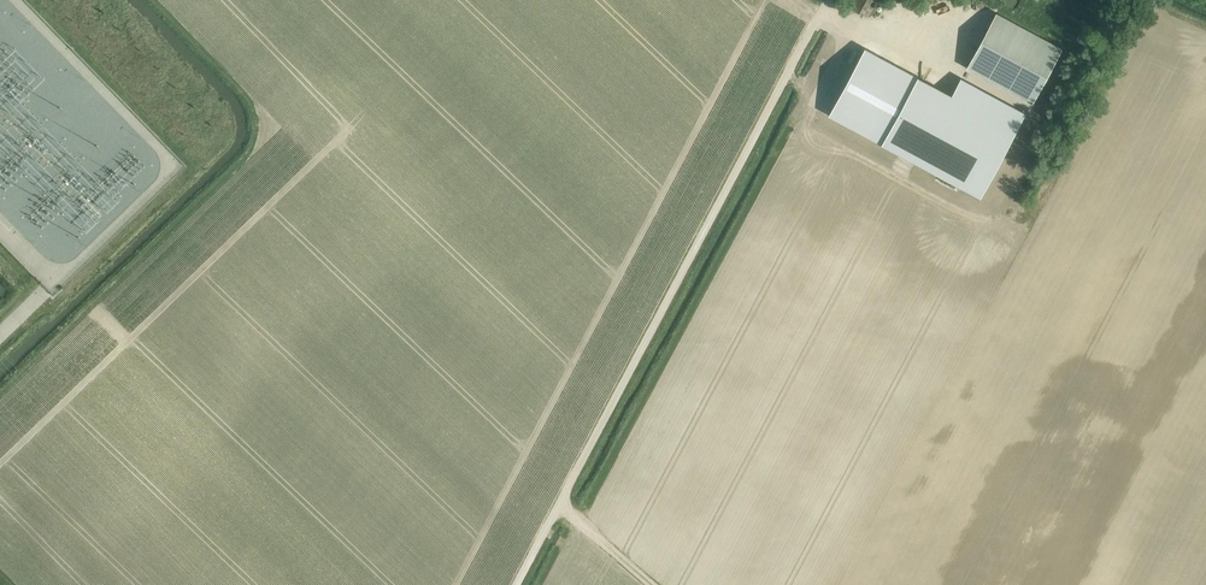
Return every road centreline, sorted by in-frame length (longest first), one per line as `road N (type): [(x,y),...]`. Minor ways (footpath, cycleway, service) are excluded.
road 1 (track): [(517,584),(824,7)]
road 2 (track): [(560,504),(654,584)]

